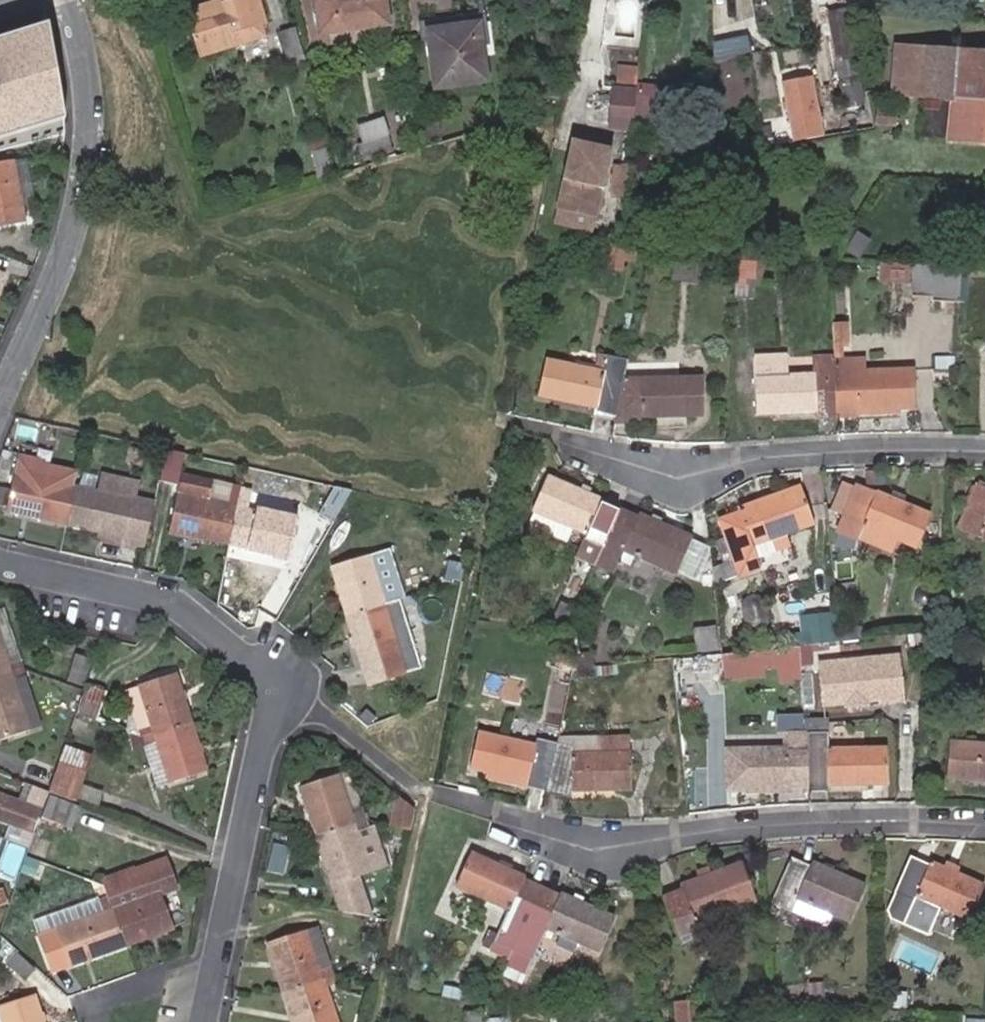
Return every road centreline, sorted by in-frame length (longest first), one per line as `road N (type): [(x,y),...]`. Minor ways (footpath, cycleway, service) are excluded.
road 1 (residential): [(984,451),(869,449),(671,473),(499,423)]
road 2 (residential): [(984,823),(797,820),(643,847),(581,846),(514,825)]
road 3 (residential): [(0,411),(68,249),(85,176),(86,59),(68,0)]
road 4 (residential): [(205,1021),(278,682)]
road 5 (residential): [(278,682),(166,602),(0,566)]
road 6 (residential): [(425,795),(278,682)]

